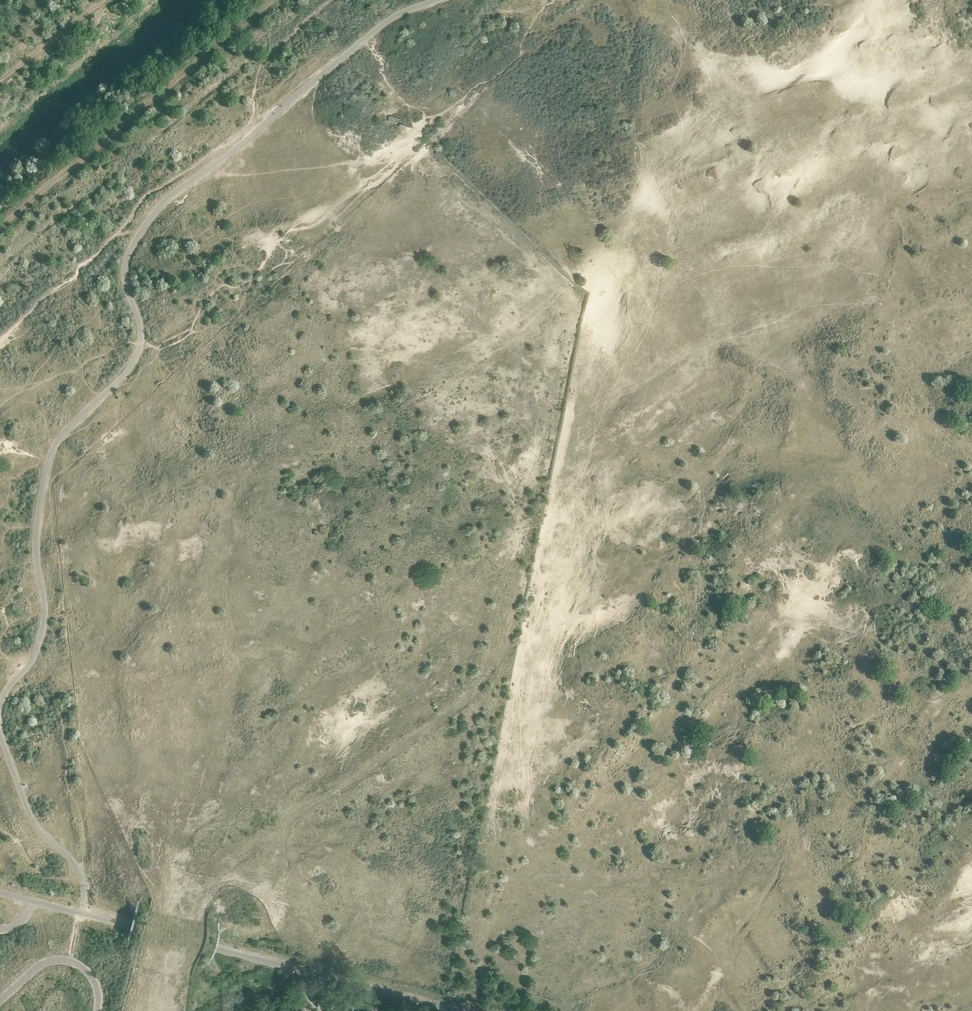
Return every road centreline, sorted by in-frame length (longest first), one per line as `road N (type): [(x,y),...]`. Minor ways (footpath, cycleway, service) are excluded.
road 1 (track): [(0,230),(277,0)]
road 2 (track): [(103,0),(0,82)]

